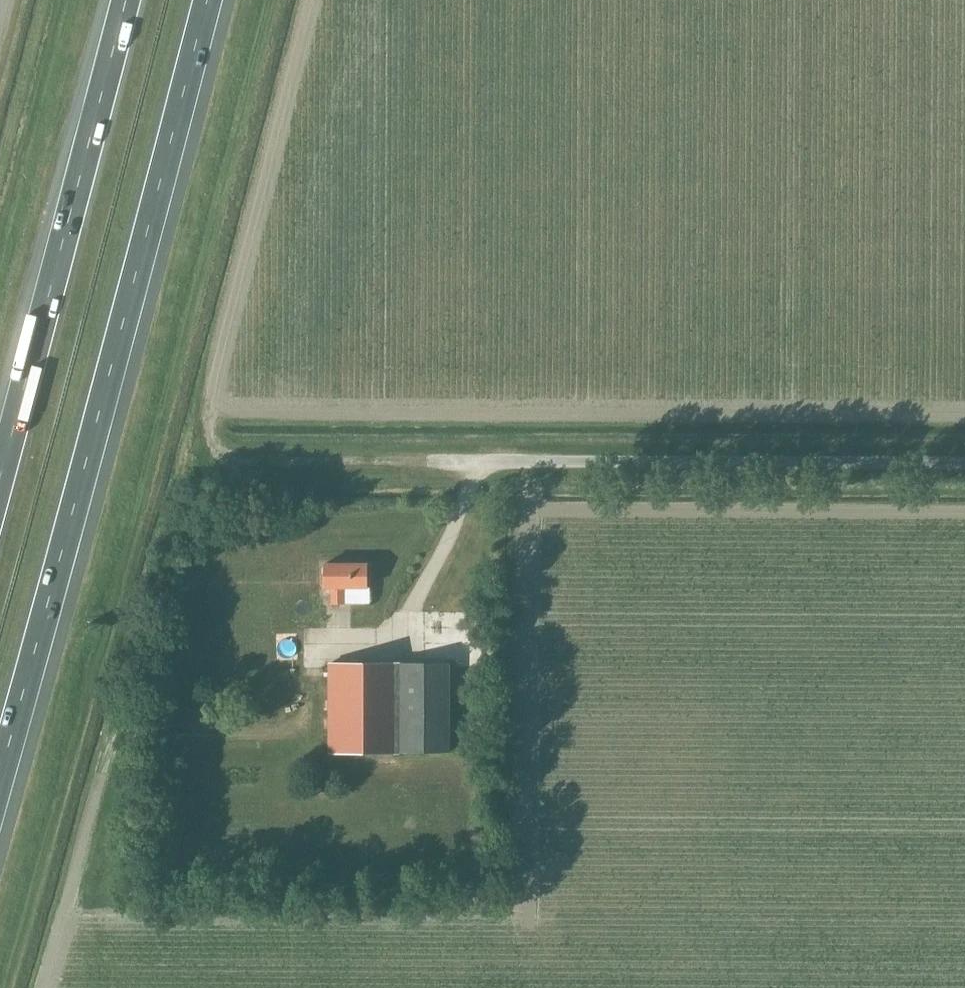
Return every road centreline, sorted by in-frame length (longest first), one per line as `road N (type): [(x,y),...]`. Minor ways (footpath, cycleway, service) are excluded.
road 1 (motorway): [(0,770),(206,0)]
road 2 (unclassified): [(426,461),(964,462)]
road 3 (motorway): [(124,0),(0,471)]
road 4 (track): [(212,420),(219,449),(245,460),(426,461)]

